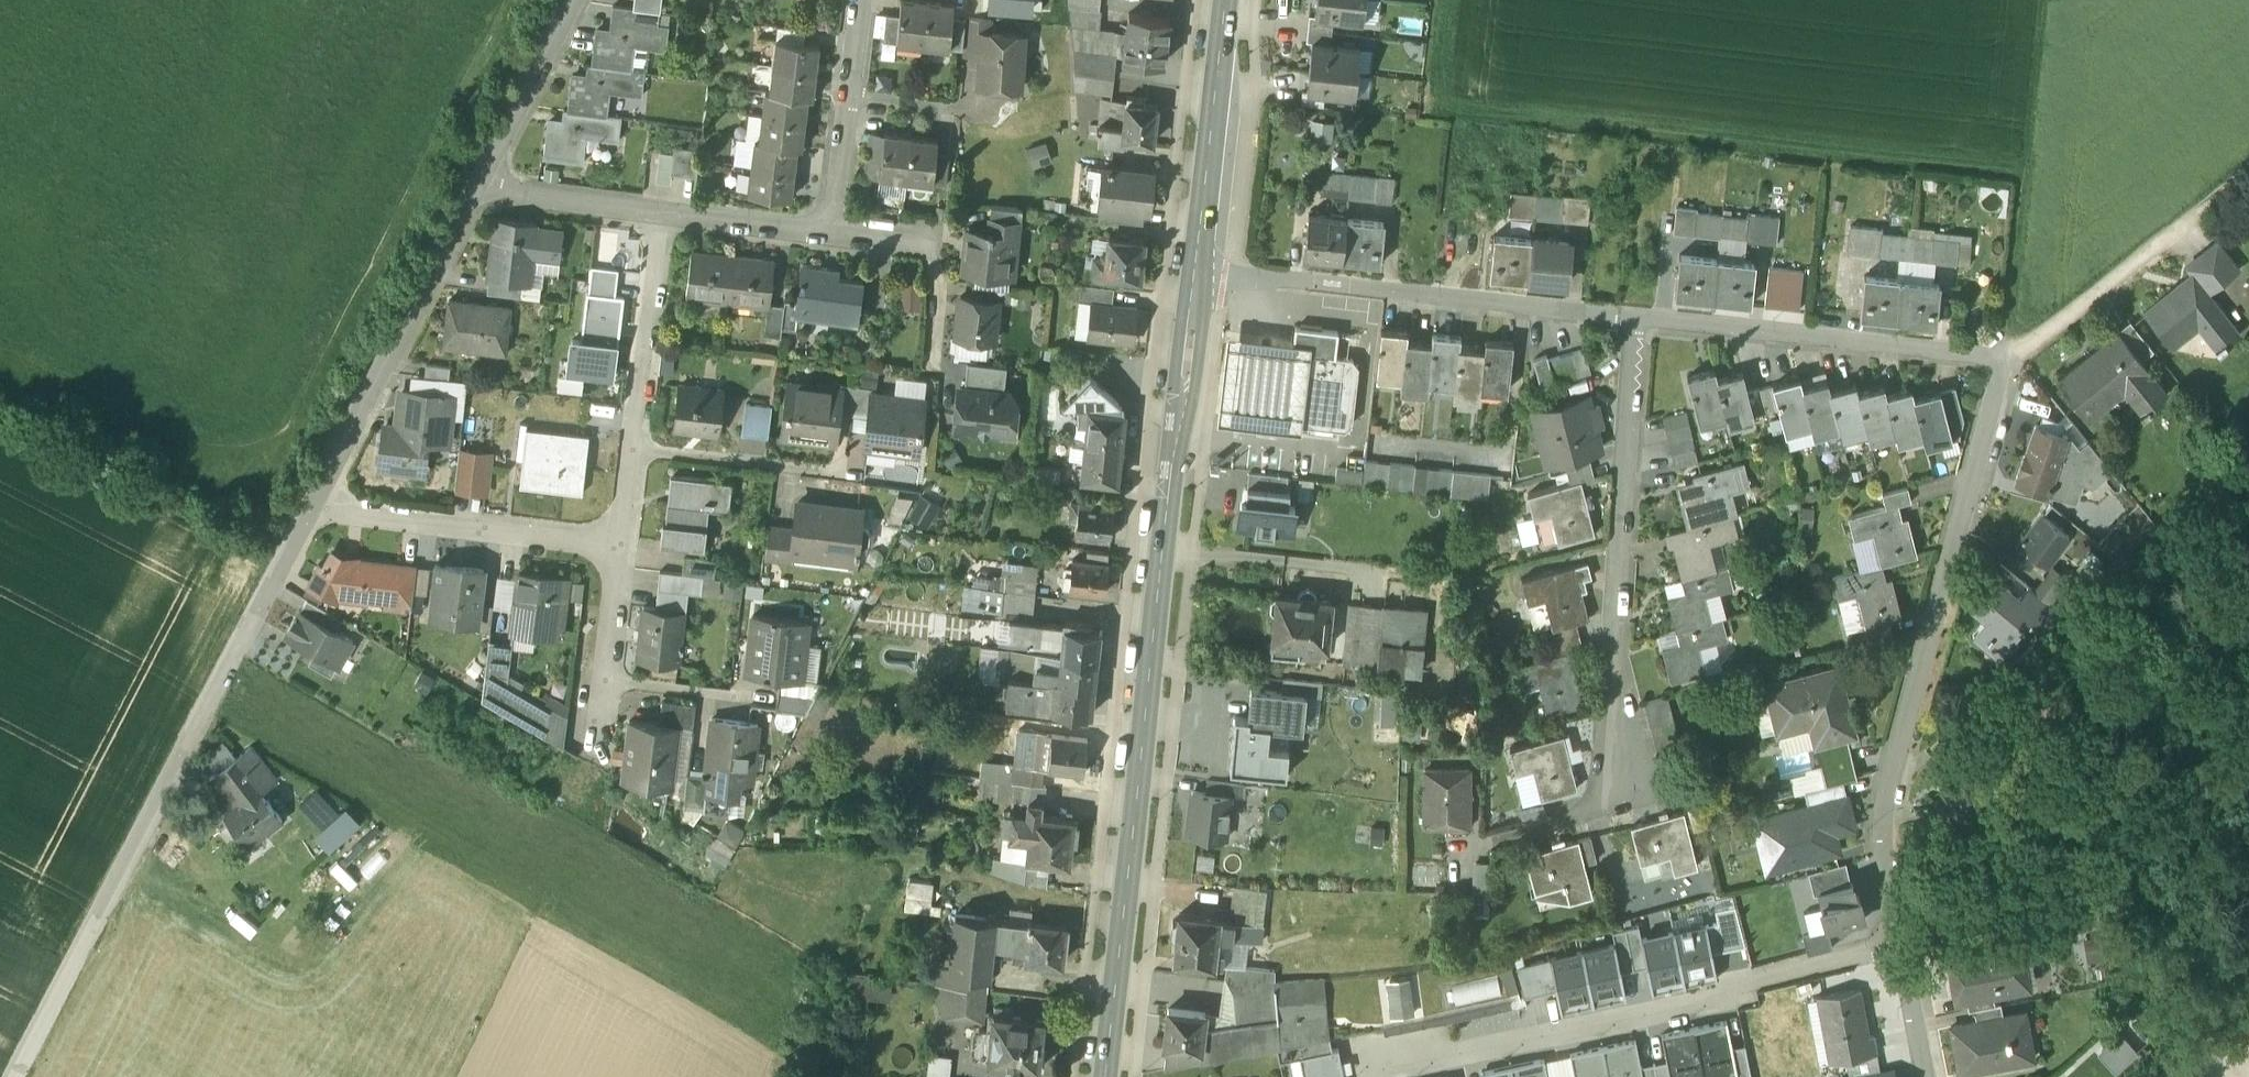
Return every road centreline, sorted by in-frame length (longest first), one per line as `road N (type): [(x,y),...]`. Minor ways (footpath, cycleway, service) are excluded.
road 1 (residential): [(1644,317),(1977,354),(2000,369),(1881,825),(1900,942)]
road 2 (primary): [(1106,1076),(1197,267)]
road 3 (residential): [(1644,317),(1617,805),(1461,856)]
road 4 (residential): [(312,505),(14,1076)]
road 5 (residential): [(1900,942),(1372,1065)]
road 6 (residential): [(1197,267),(1644,317)]
road 7 (track): [(2000,369),(2048,0)]
road 8 (residential): [(482,186),(312,505)]
road 9 (residential): [(621,545),(663,209)]
road 10 (residential): [(312,505),(621,545)]
road 11 (primary): [(1197,267),(1227,0)]
road 12 (residential): [(833,228),(861,0)]
road 13 (residential): [(575,0),(482,186)]
road 14 (residential): [(663,209),(482,186)]
road 15 (residential): [(663,209),(833,228)]
road 16 (residential): [(748,695),(605,677)]
road 17 (residential): [(1900,942),(1925,1076)]
road 18 (residential): [(605,677),(621,545)]

